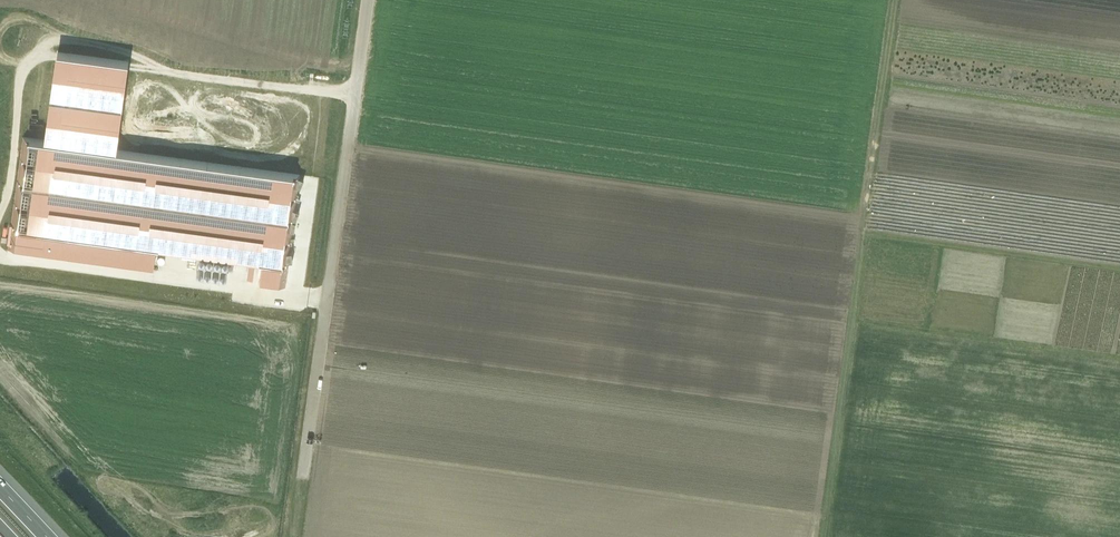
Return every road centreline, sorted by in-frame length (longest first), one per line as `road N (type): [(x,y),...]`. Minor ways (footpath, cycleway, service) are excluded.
road 1 (track): [(896,0),(822,536)]
road 2 (unclassified): [(368,0),(304,470)]

